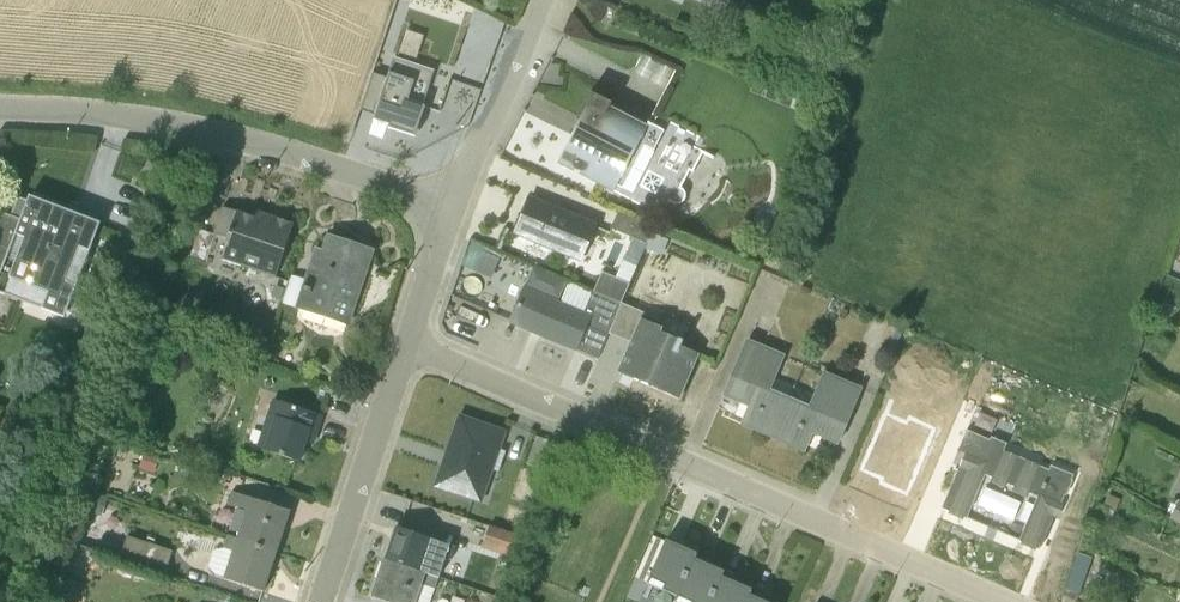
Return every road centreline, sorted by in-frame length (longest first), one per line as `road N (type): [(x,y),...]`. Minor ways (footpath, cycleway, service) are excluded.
road 1 (residential): [(1006,601),(406,345)]
road 2 (residential): [(454,208),(199,134),(0,111)]
road 3 (residential): [(321,601),(406,345)]
road 4 (residential): [(454,208),(544,0)]
road 5 (residential): [(406,345),(454,208)]

